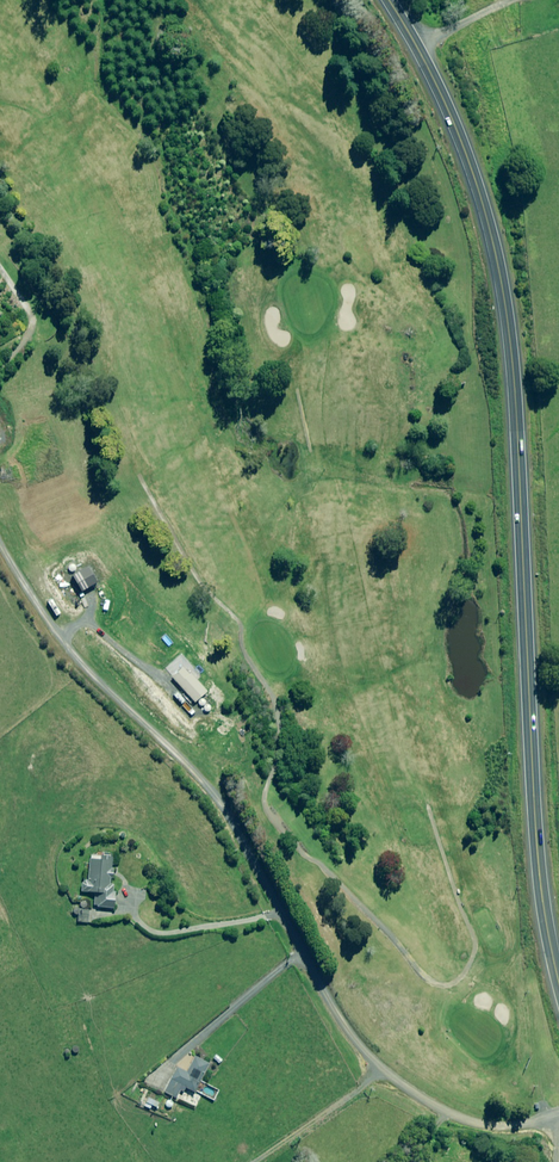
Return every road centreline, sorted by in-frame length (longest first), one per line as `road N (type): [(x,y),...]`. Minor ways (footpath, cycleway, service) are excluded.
road 1 (trunk): [(388,0),(449,112),(500,282),(516,402),(540,888),(558,986)]
road 2 (unclassified): [(558,1116),(514,1126),(470,1122),(382,1069),(337,1017),(214,795),(76,658),(0,545)]

